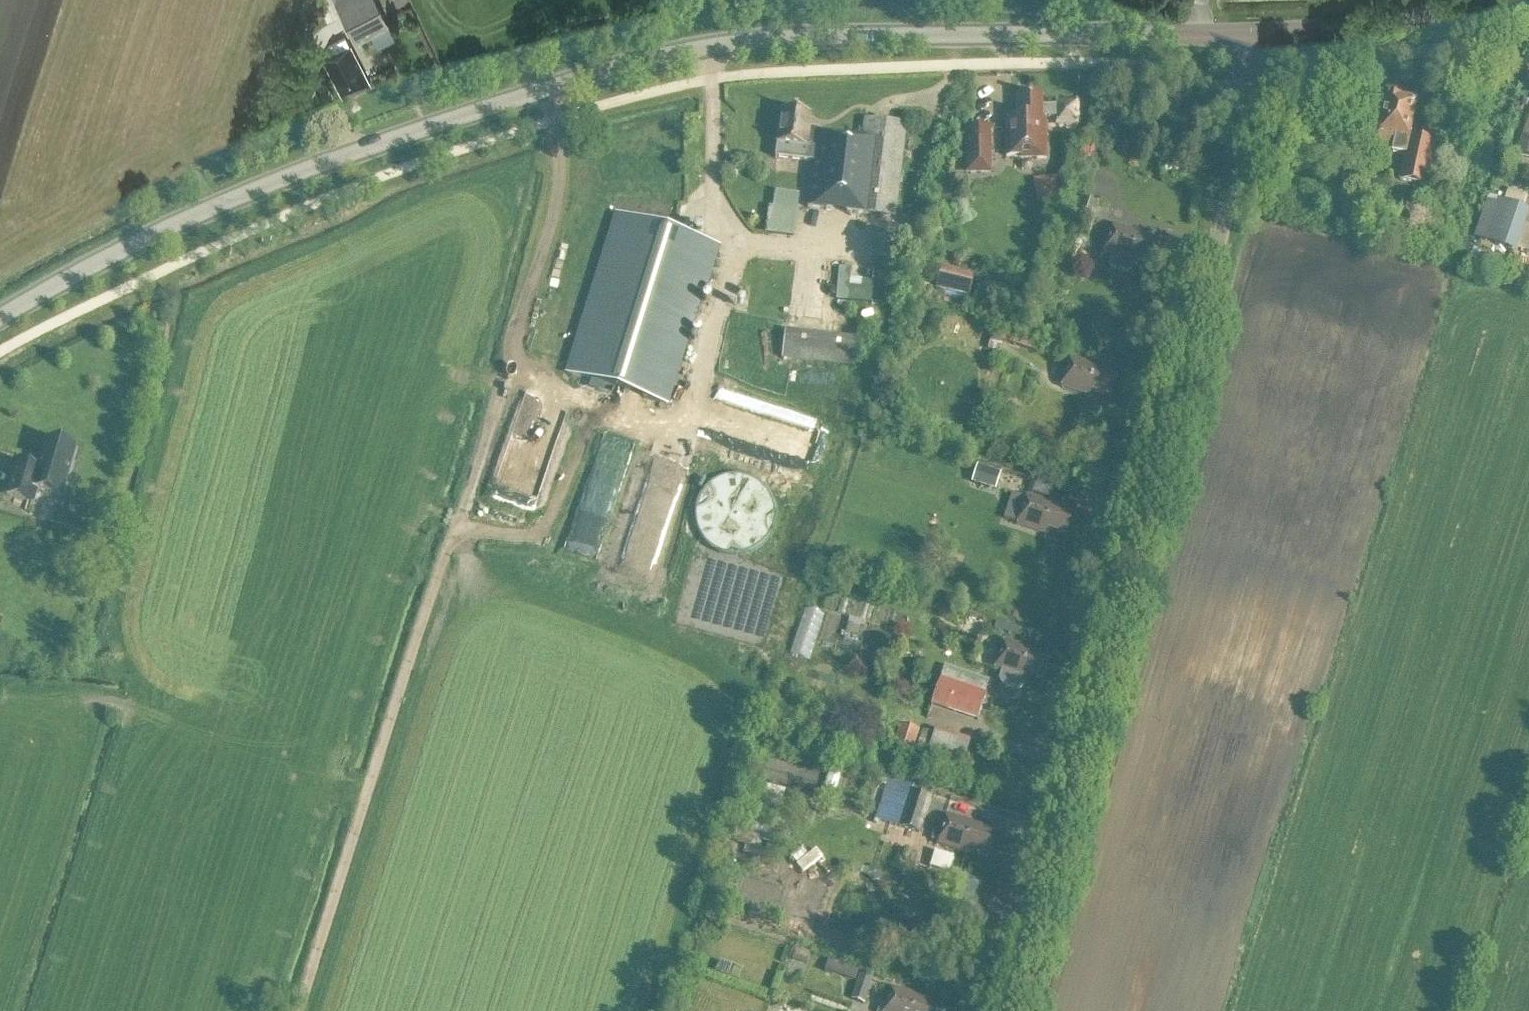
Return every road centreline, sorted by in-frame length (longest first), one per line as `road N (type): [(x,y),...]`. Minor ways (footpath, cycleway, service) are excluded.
road 1 (secondary): [(0,325),(149,241),(281,181),(541,89),(730,45),(1239,41)]
road 2 (unclassified): [(1002,1010),(1226,196),(1239,41)]
road 3 (track): [(299,1010),(415,641),(515,372),(521,323),(561,194),(544,89)]
road 4 (track): [(459,527),(539,540),(595,416),(680,430),(735,244),(711,195),(709,50)]
road 5 (secondary): [(1239,41),(1334,31),(1461,0)]

